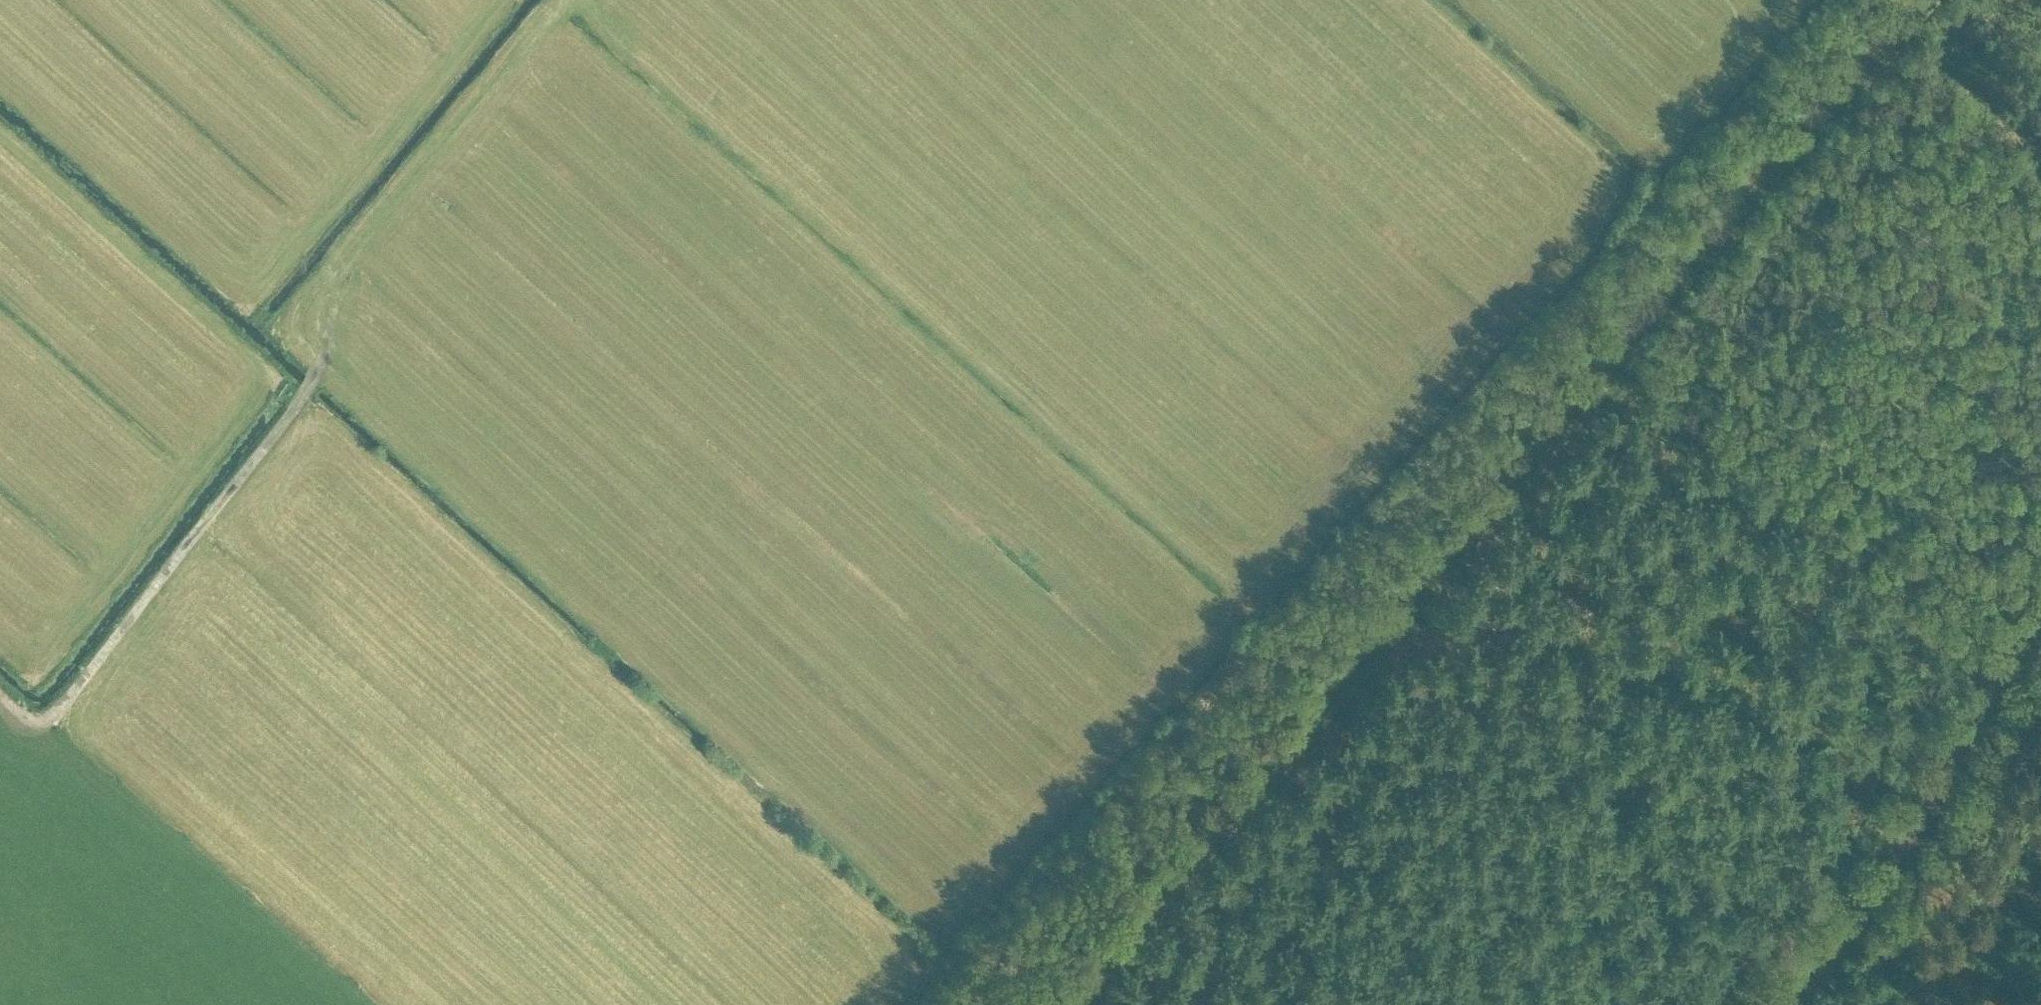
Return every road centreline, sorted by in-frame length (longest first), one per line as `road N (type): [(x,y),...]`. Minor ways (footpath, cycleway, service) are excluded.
road 1 (track): [(1067,1004),(1910,0)]
road 2 (track): [(556,0),(352,243),(322,363),(299,400),(61,711),(44,721),(27,719),(0,696)]
road 3 (track): [(1754,1004),(1847,908),(1983,672),(2040,603)]

